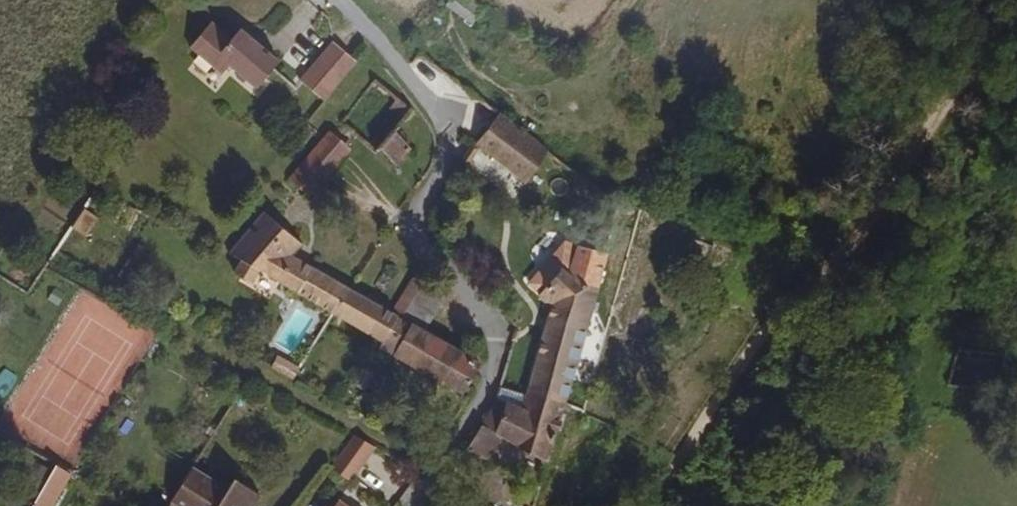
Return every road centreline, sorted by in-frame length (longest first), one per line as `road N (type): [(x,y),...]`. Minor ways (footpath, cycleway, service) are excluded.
road 1 (residential): [(411,505),(475,412),(496,353),(478,310),(431,263),(415,235),(418,212),(443,170),(436,113),(339,0)]
road 2 (residential): [(655,505),(907,134)]
road 3 (track): [(907,134),(1016,6)]

